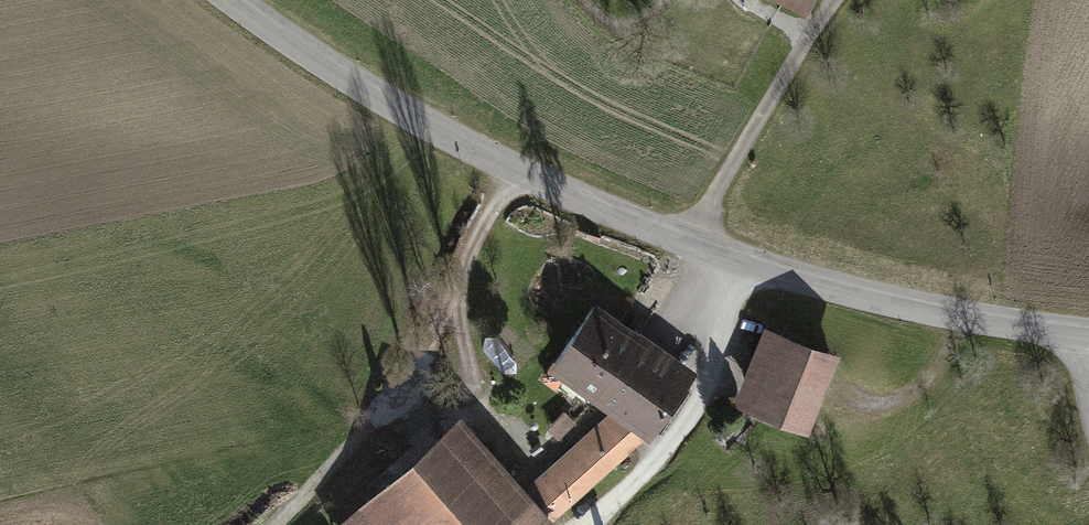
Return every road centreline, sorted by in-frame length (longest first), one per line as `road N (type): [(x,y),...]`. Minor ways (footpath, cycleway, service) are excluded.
road 1 (tertiary): [(234,0),(436,135),(691,241),(960,317),(1088,336)]
road 2 (track): [(749,260),(724,344),(680,426),(590,524)]
road 3 (track): [(0,442),(99,524)]

